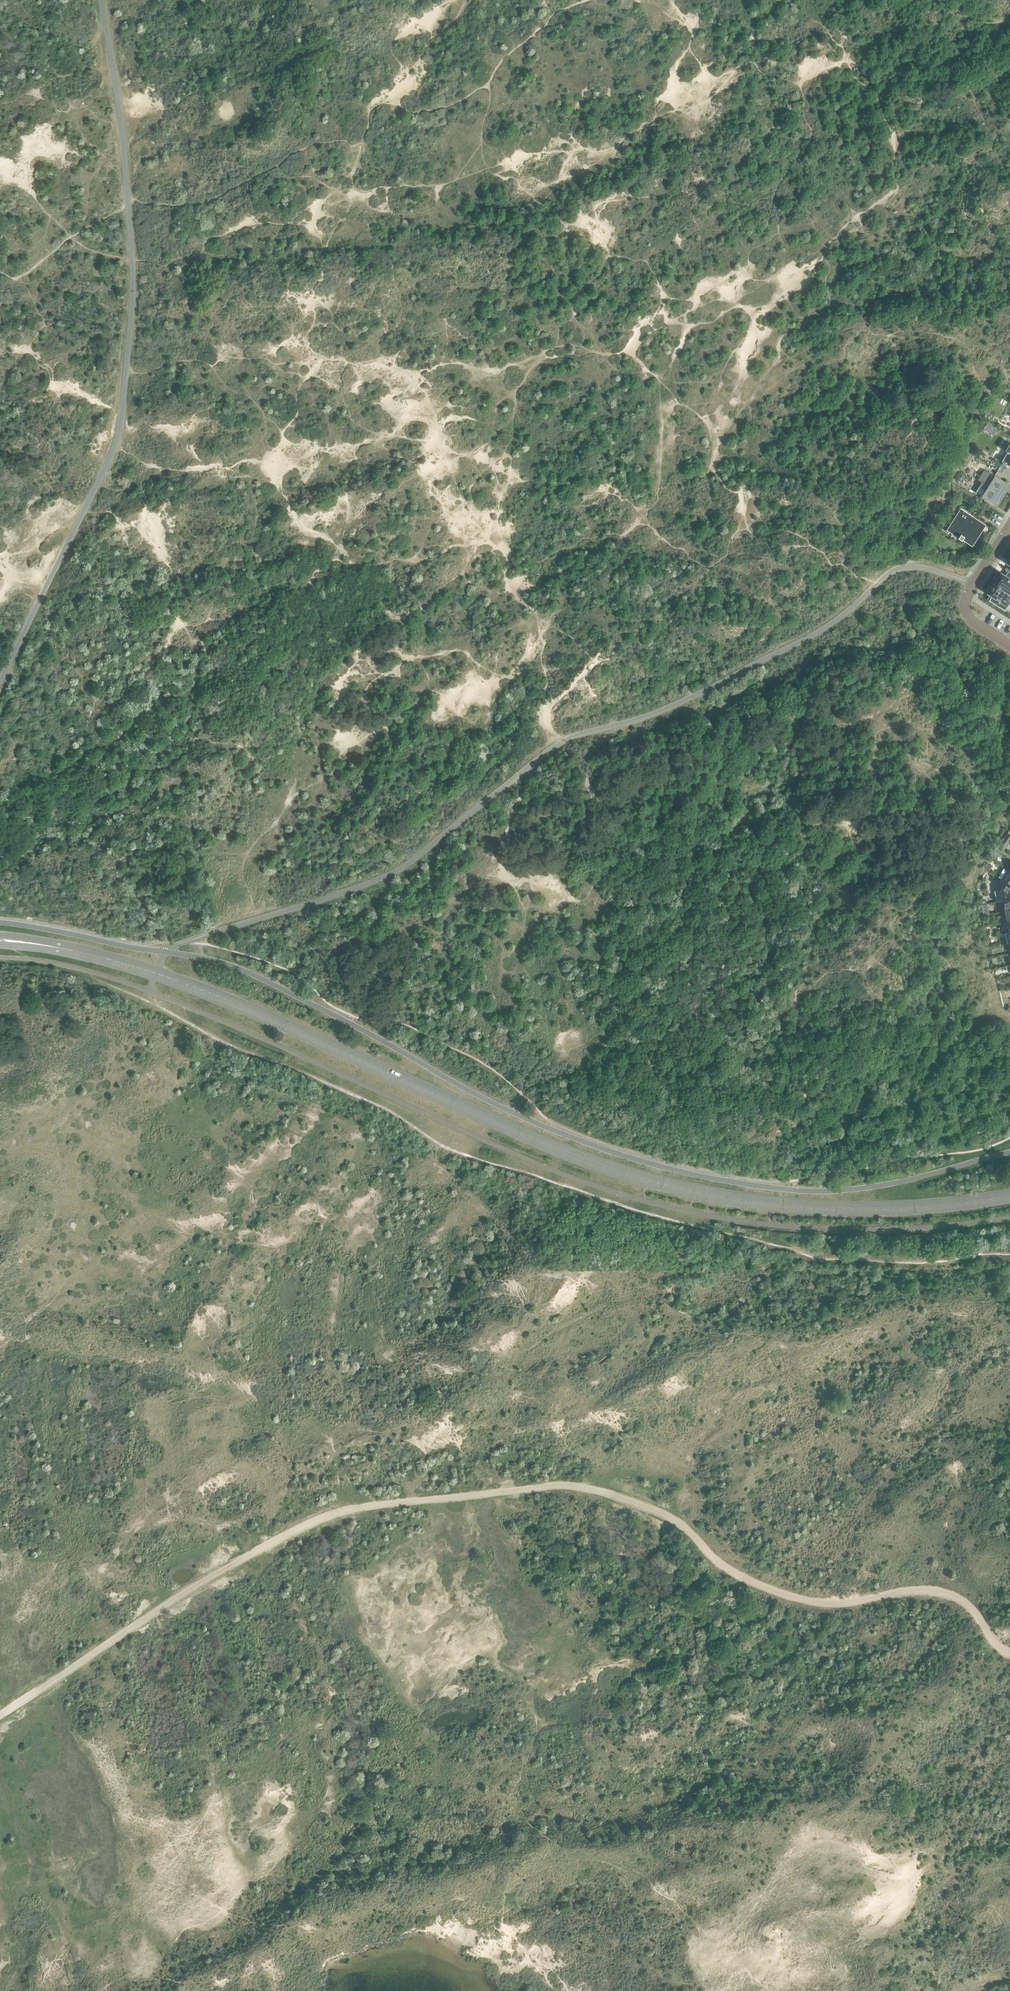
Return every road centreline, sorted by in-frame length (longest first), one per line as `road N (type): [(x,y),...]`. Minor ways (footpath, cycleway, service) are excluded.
road 1 (track): [(1009,1652),(974,1609),(946,1591),(840,1602),(789,1596),(719,1561),(661,1514),(601,1491),(552,1485),(319,1519),(203,1581),(0,1714)]
road 2 (tertiary): [(1009,1196),(847,1210),(772,1206),(634,1178),(242,1007),(119,962)]
road 3 (residential): [(1009,648),(974,626),(965,606),(1009,530)]
road 4 (tertiary): [(119,962),(0,935)]
road 5 (tertiary): [(0,946),(119,962)]

